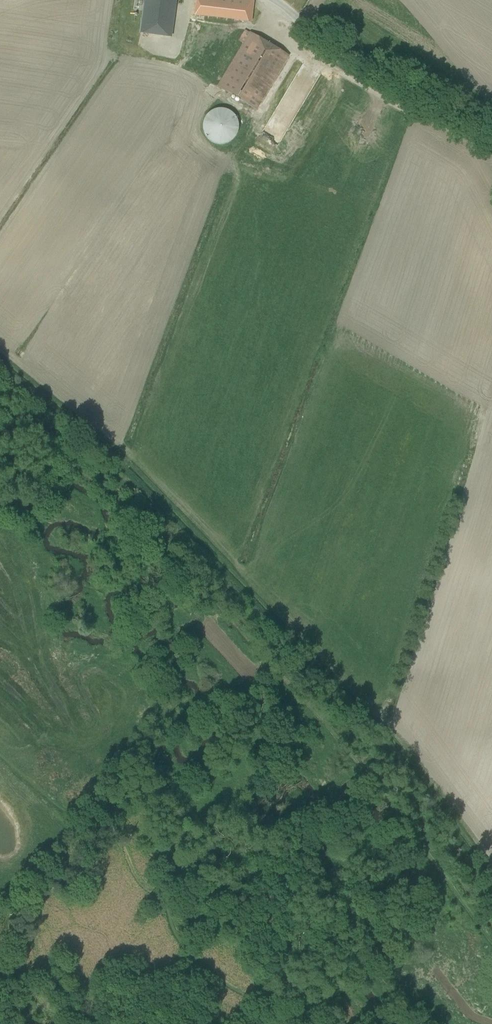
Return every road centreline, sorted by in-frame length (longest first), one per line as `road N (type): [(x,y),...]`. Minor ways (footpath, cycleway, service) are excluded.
road 1 (tertiary): [(491,139),(273,0)]

